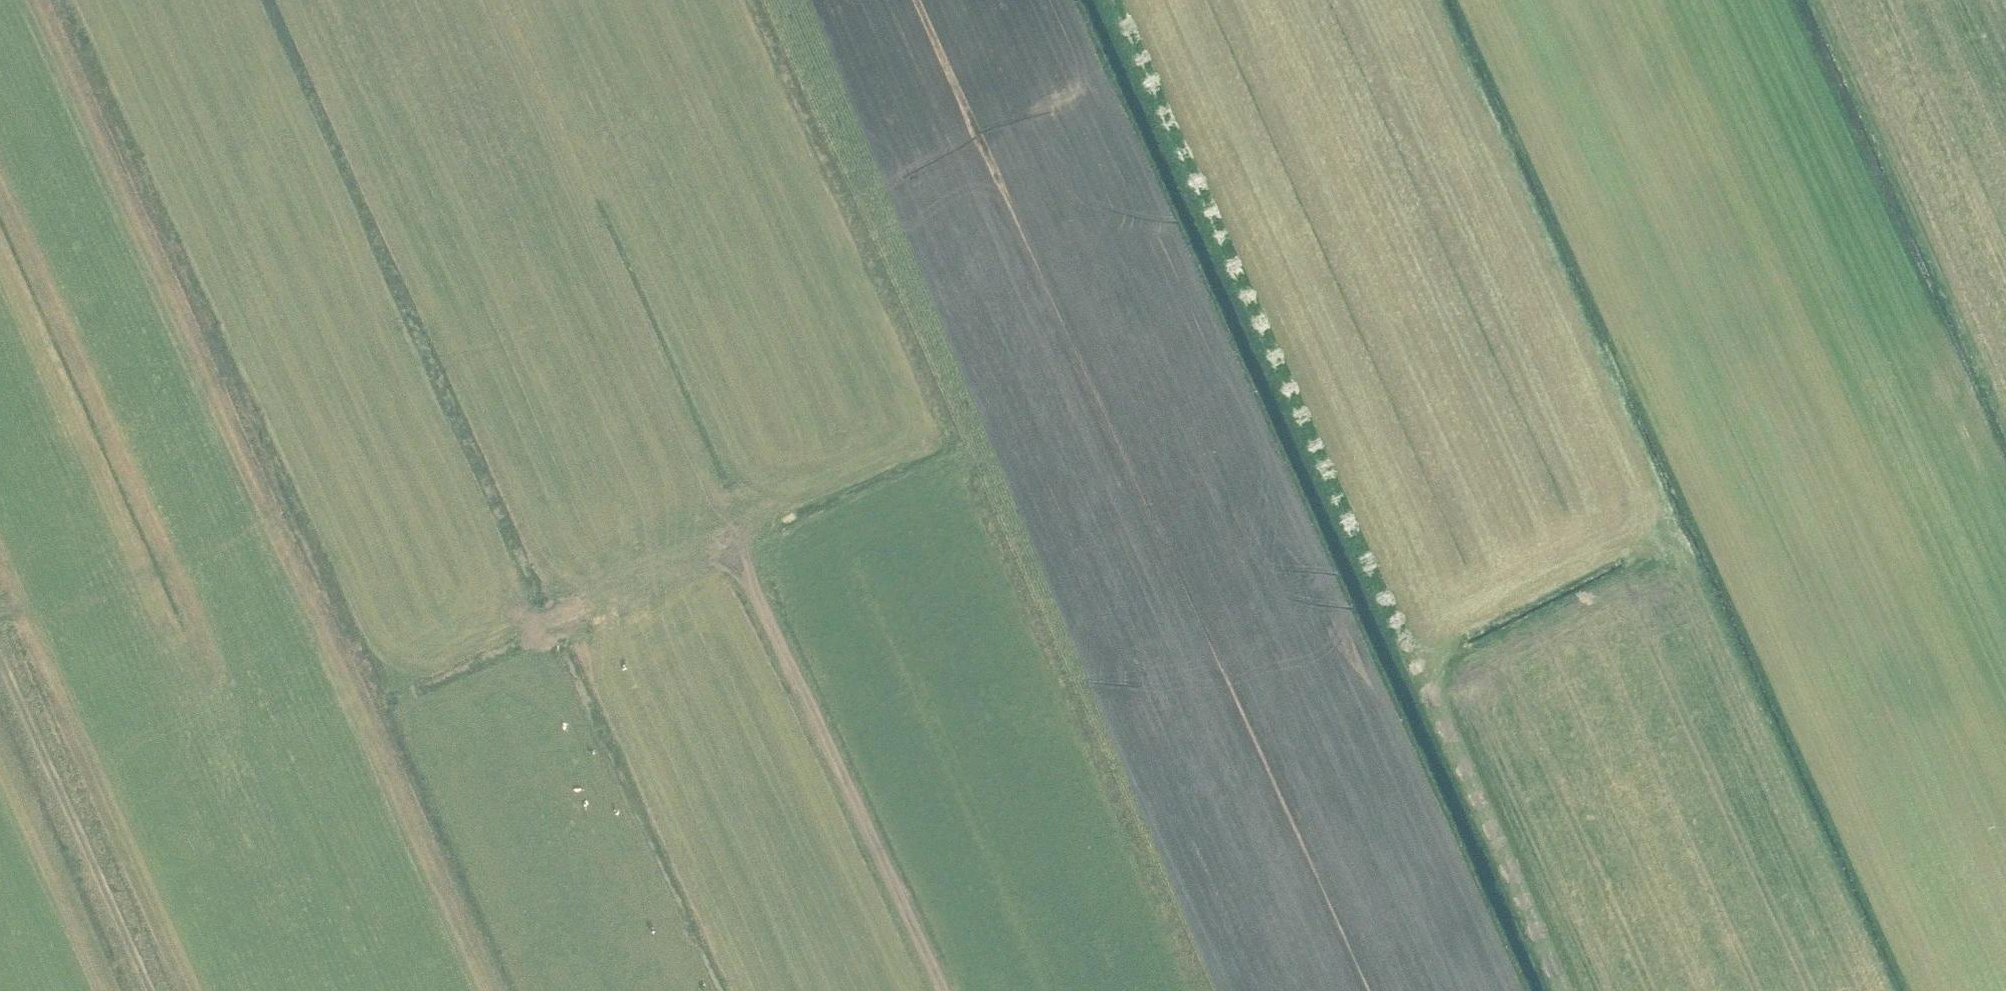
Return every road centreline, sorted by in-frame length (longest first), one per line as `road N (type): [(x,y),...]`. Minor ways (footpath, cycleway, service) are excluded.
road 1 (track): [(0,659),(152,990)]

